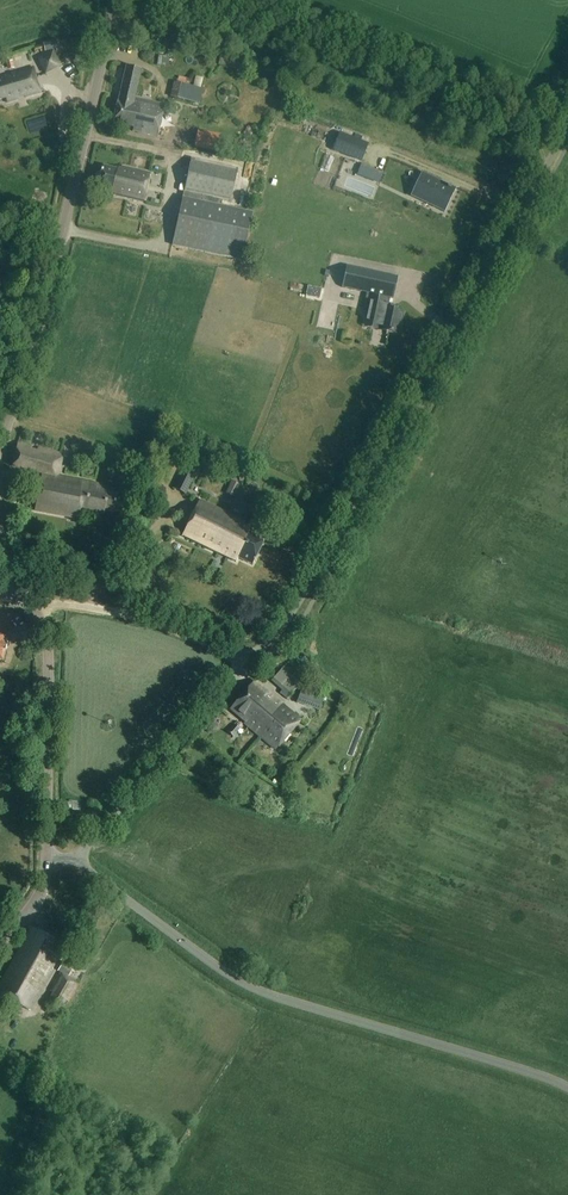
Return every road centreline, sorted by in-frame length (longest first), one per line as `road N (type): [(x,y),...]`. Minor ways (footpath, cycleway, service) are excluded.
road 1 (unclassified): [(247,663),(287,626),(567,129)]
road 2 (unclassified): [(75,859),(212,963),(264,992),(567,1088)]
road 3 (tertiary): [(114,0),(13,421)]
road 4 (tertiary): [(28,600),(47,641),(47,861)]
road 5 (unclassified): [(247,663),(75,859)]
road 6 (unclassified): [(28,600),(128,613),(247,663)]

